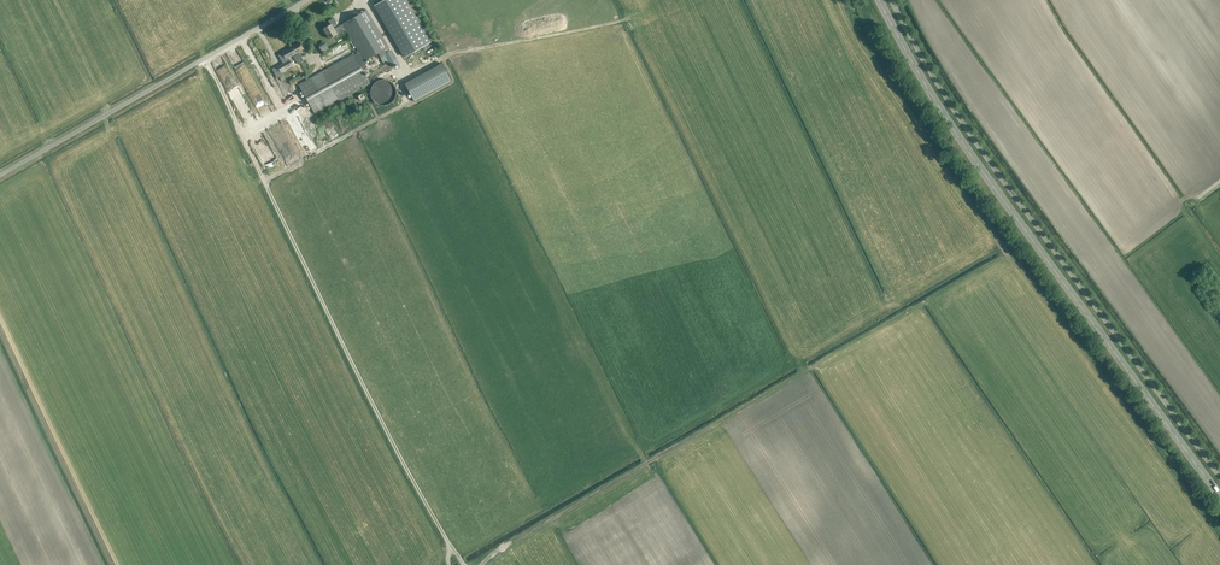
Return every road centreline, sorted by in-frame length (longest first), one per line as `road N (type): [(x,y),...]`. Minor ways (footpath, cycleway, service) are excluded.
road 1 (secondary): [(1219,497),(965,146),(879,0)]
road 2 (unclassified): [(1219,477),(964,125),(891,0)]
road 3 (unclassified): [(0,176),(308,0)]

